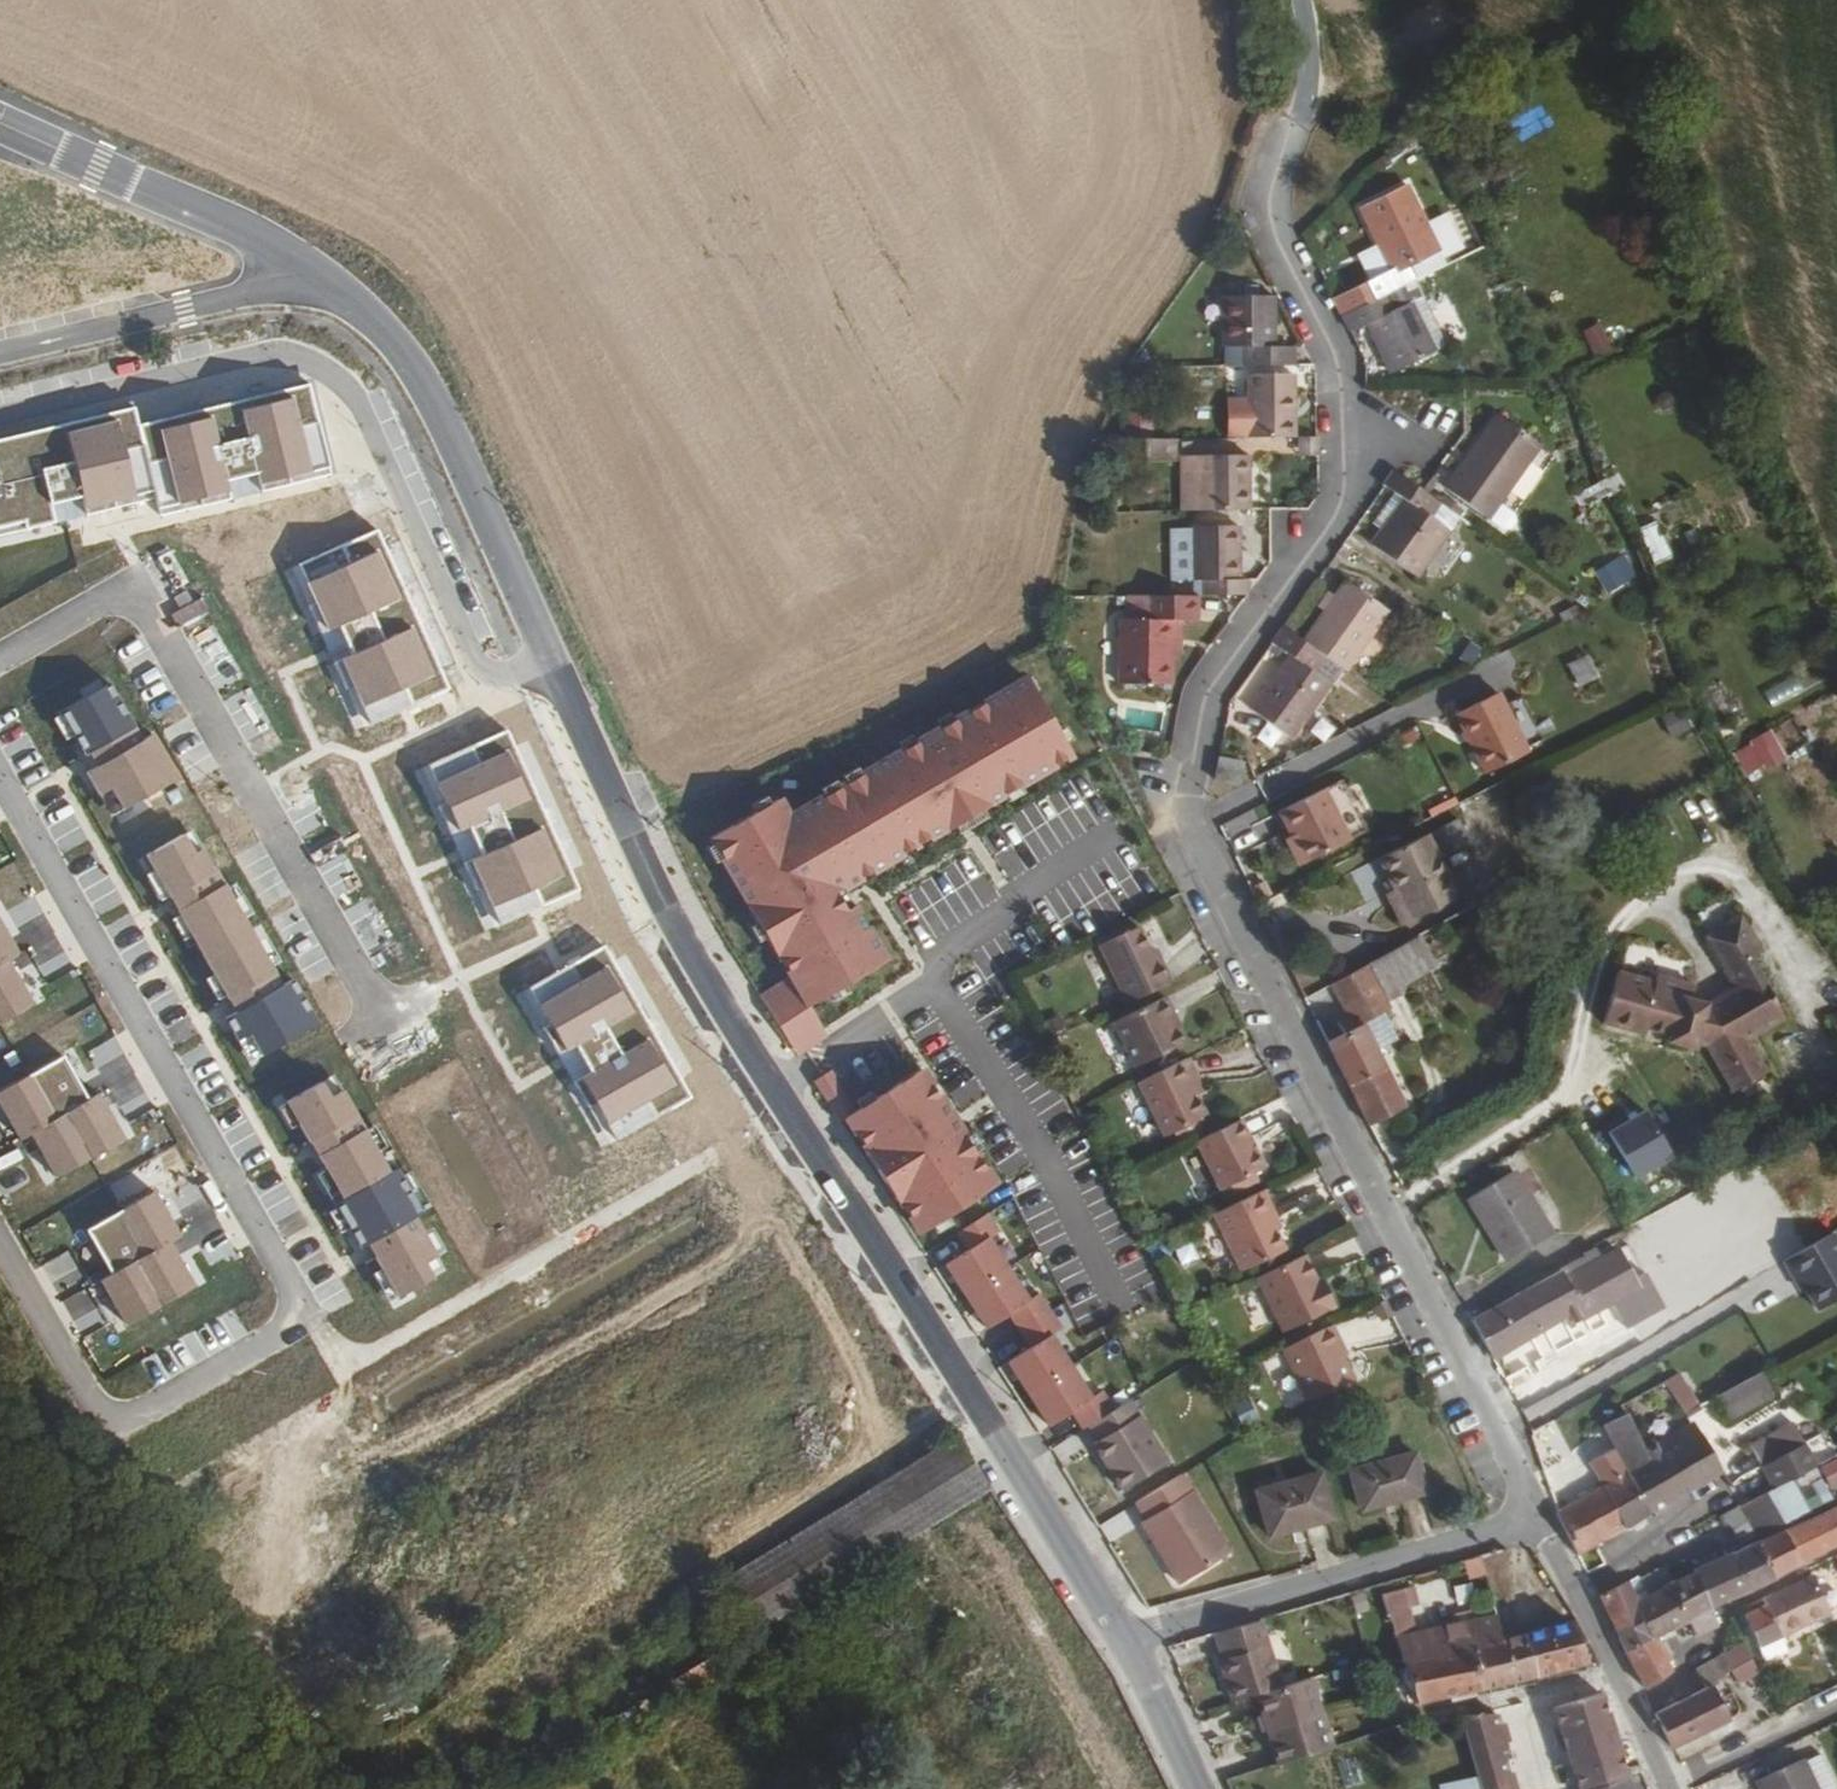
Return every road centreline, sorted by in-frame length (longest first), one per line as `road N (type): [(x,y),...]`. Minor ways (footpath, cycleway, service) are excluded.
road 1 (tertiary): [(1126,1639),(667,908),(550,655)]
road 2 (residential): [(0,777),(297,1299),(296,1310),(284,1327),(140,1413),(113,1419),(92,1401),(0,1242)]
road 3 (residential): [(1197,833),(1192,773),(1207,695),(1336,510),(1344,484),(1343,384),(1275,231),(1272,201),(1297,124)]
road 4 (residential): [(1536,1519),(1197,833)]
road 5 (residential): [(0,416),(252,355),(309,360),(355,394),(477,661),(514,672),(550,655)]
road 6 (residential): [(0,660),(133,586),(386,1020)]
road 7 (tertiary): [(550,655),(418,371),(377,319),(307,262)]
road 8 (residential): [(1126,1639),(1536,1519)]
road 9 (track): [(327,1788),(113,1419)]
road 10 (tertiary): [(307,262),(0,123)]
road 11 (residential): [(307,262),(273,287),(0,351)]
road 12 (residential): [(1667,1788),(1536,1519)]
road 13 (tertiary): [(1201,1788),(1126,1639)]
road 14 (track): [(1302,0),(1308,78),(1297,124)]

